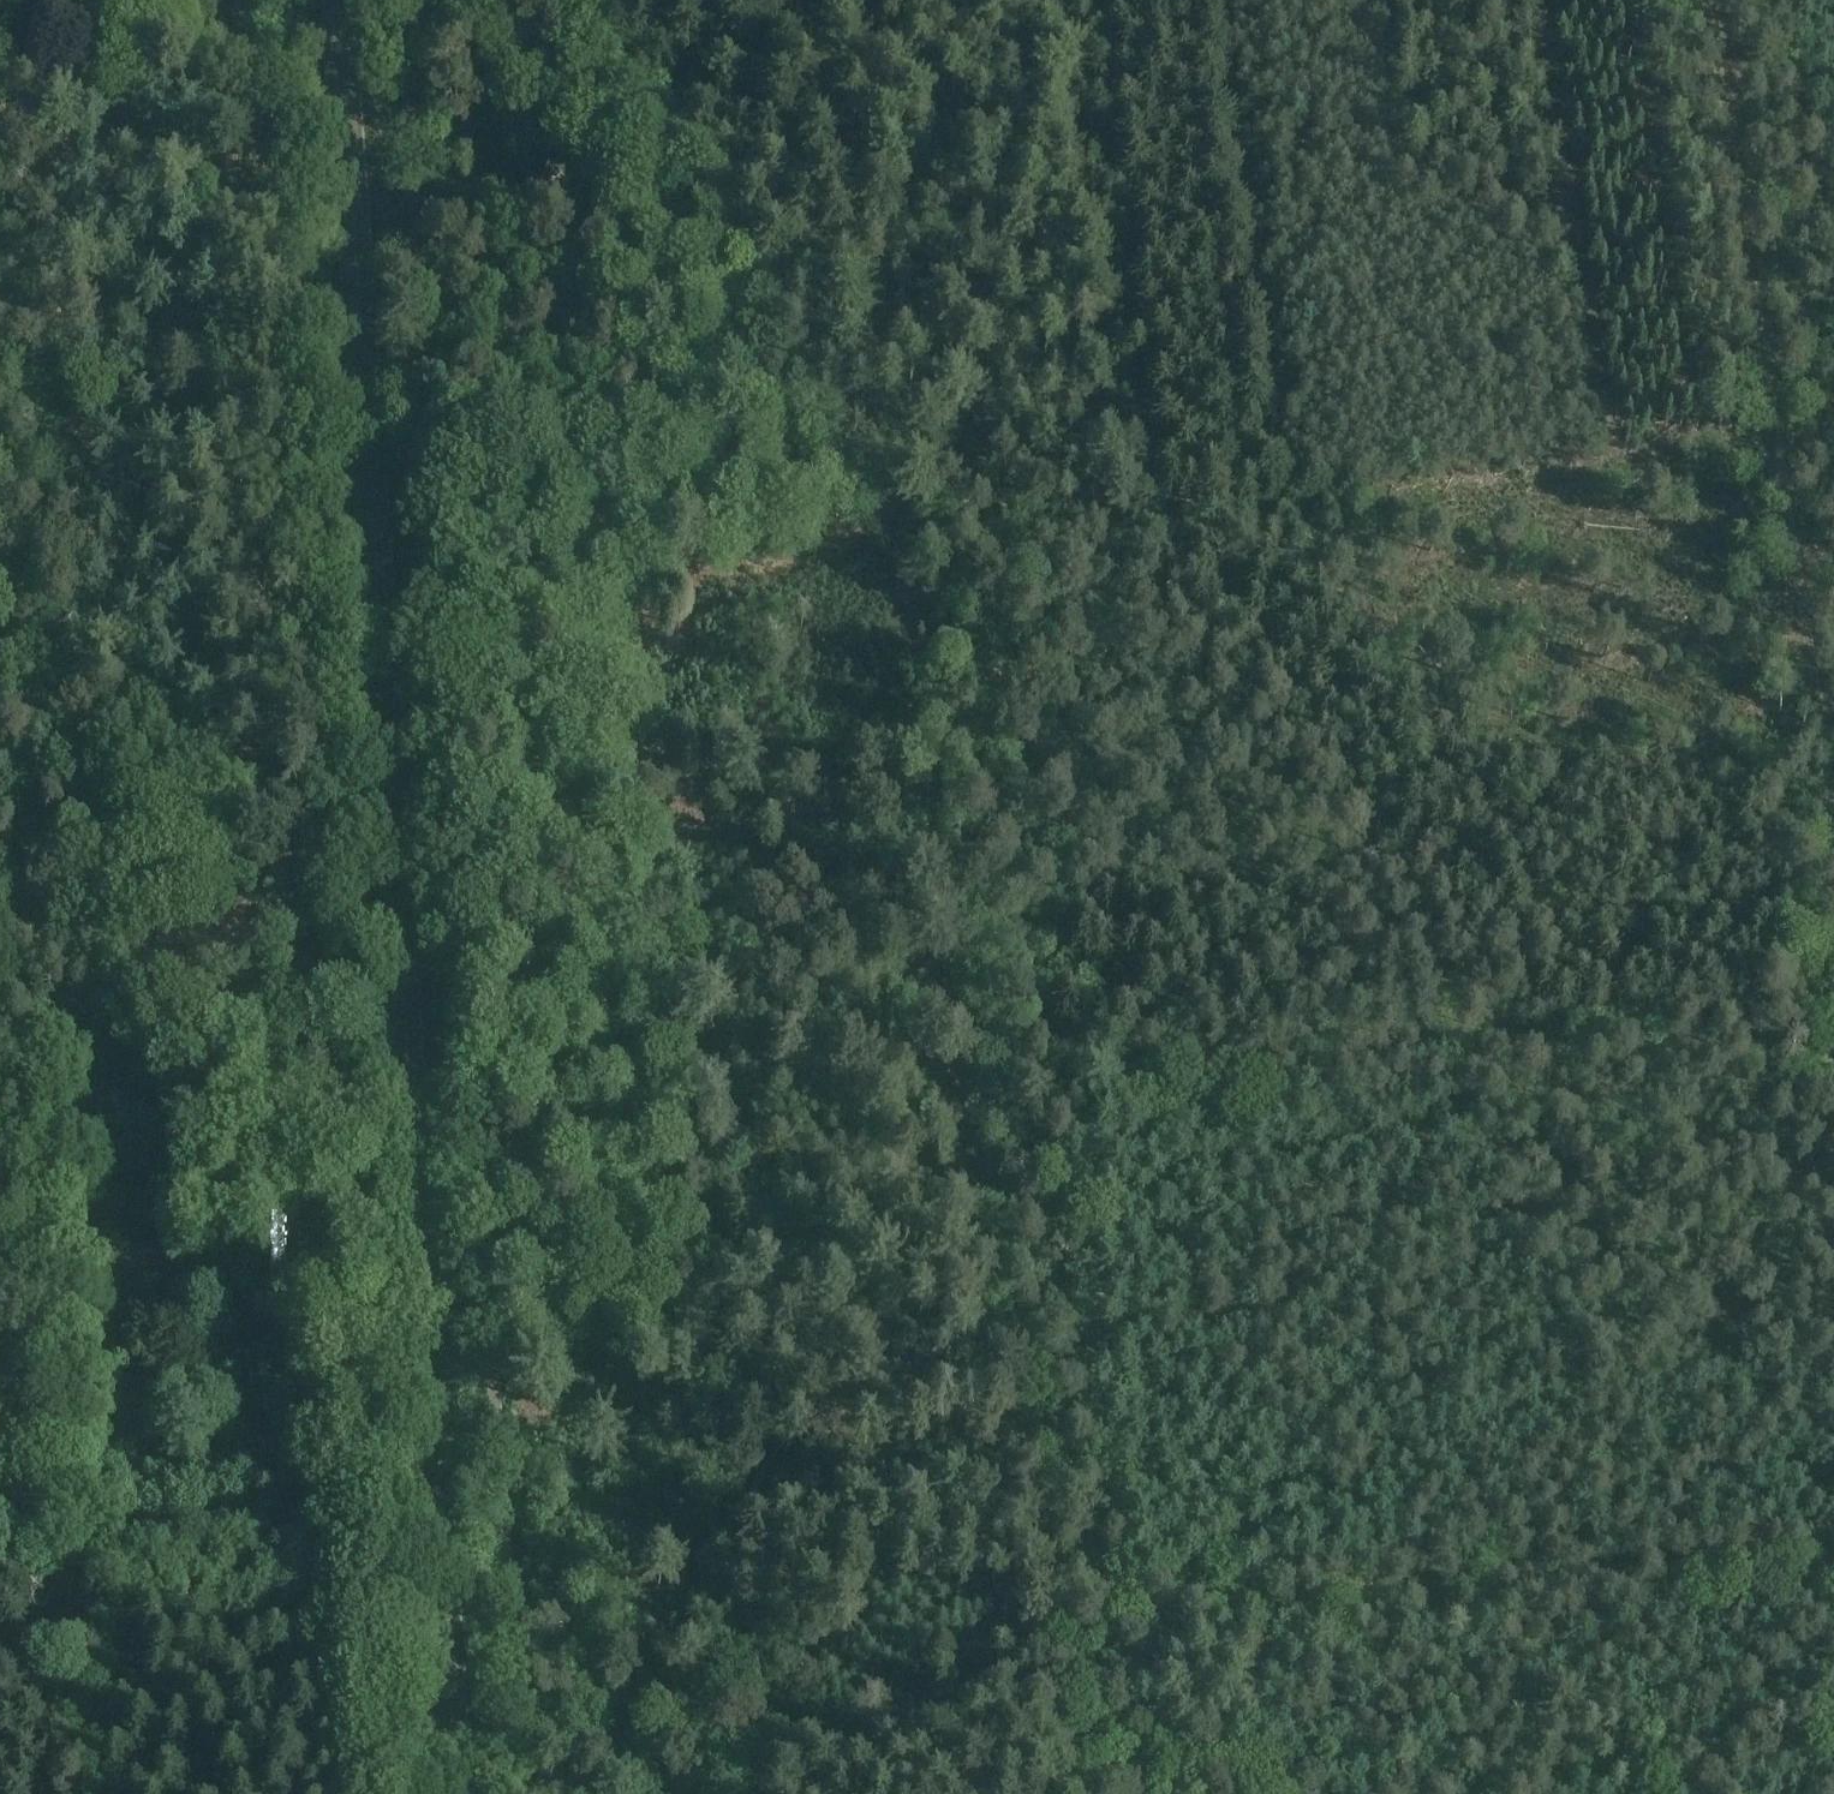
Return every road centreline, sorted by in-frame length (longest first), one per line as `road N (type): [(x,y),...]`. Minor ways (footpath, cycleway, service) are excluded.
road 1 (track): [(1072,1793),(809,0)]
road 2 (secondary): [(456,1793),(337,0)]
road 3 (track): [(1833,824),(1702,0)]
road 4 (track): [(222,1295),(240,1416),(260,1438),(328,1455),(436,1458)]

